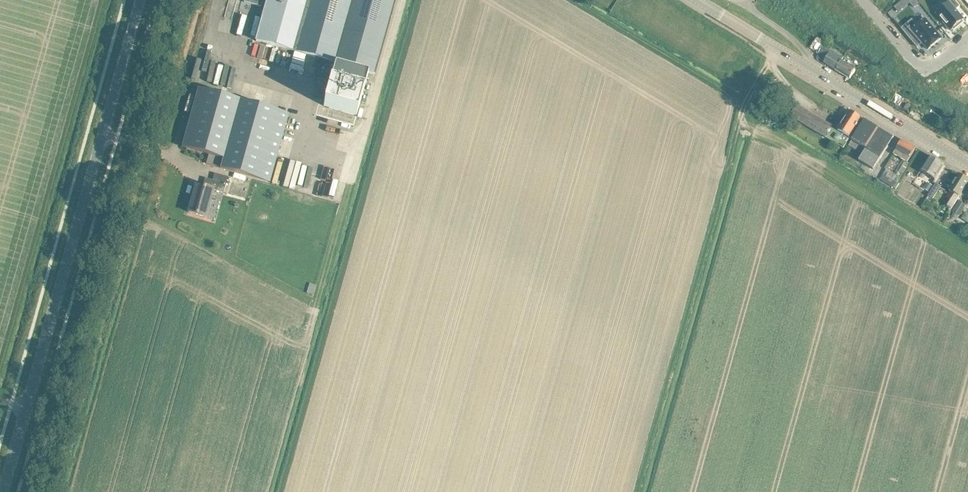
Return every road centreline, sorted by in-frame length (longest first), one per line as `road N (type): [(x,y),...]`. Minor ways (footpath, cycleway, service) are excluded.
road 1 (secondary): [(2,491),(140,0)]
road 2 (track): [(779,50),(738,123),(639,491)]
road 3 (tertiary): [(967,164),(697,0)]

